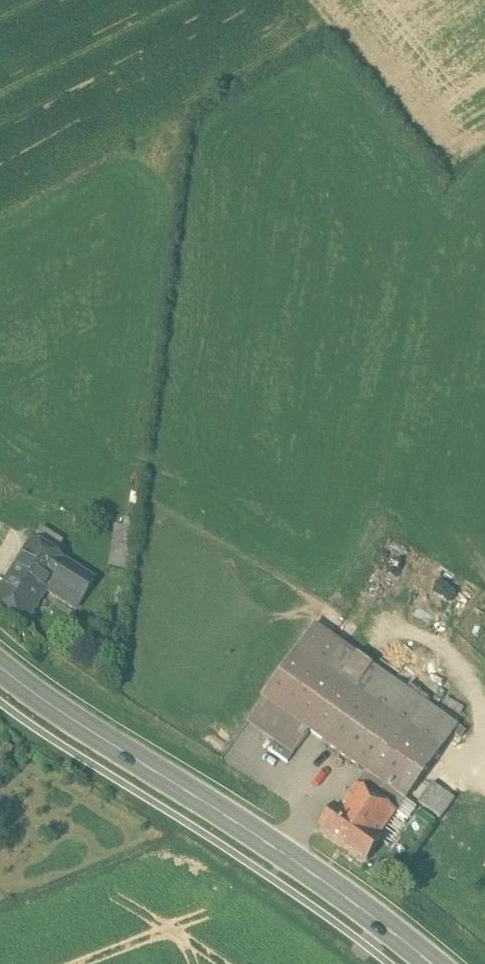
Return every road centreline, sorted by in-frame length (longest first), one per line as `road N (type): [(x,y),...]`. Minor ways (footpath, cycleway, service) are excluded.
road 1 (secondary): [(431,963),(316,876),(0,665)]

